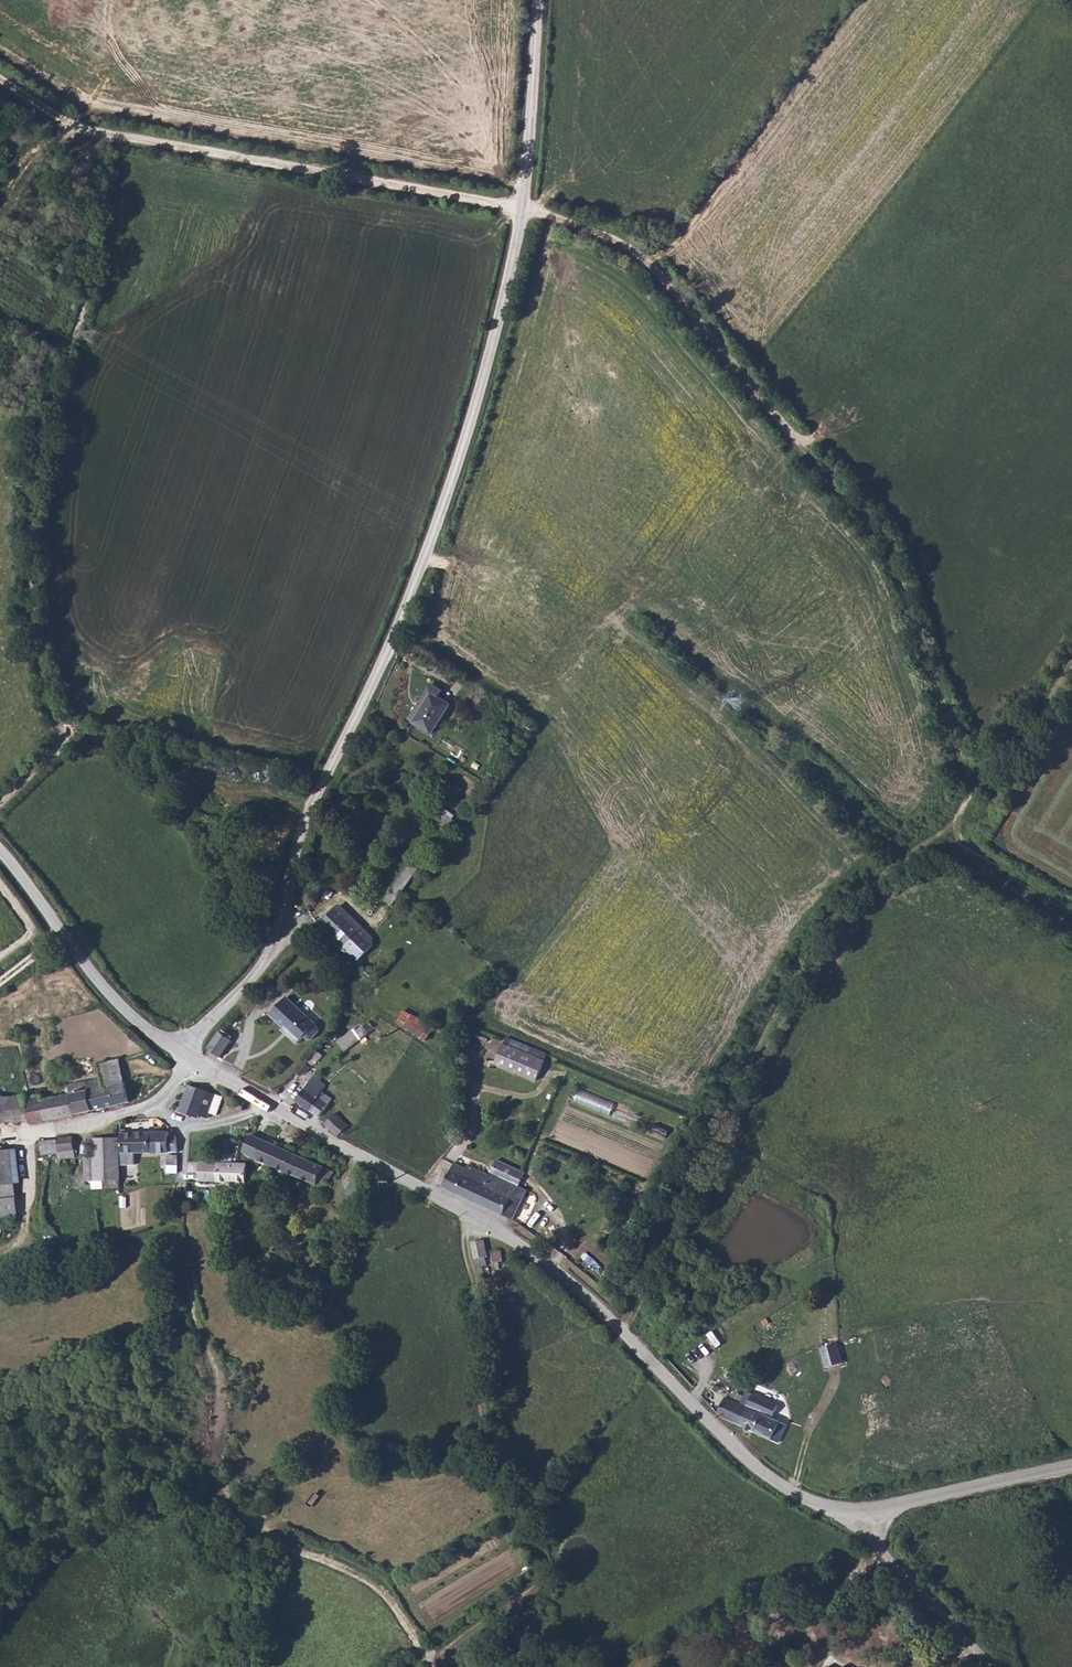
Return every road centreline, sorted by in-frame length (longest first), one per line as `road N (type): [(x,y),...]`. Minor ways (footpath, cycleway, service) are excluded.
road 1 (track): [(0,78),(89,132),(520,209),(640,251),(896,552),(974,796)]
road 2 (unclassified): [(174,1044),(234,985),(274,931),(296,845),(421,574),(486,377),(519,226),(536,0)]
road 3 (unclassified): [(275,1107),(551,1268),(762,1476),(838,1511),(863,1513)]
road 4 (track): [(0,805),(69,741),(31,615),(38,464),(85,293),(89,132)]
road 5 (track): [(974,796),(822,929),(736,1078),(625,1334)]
road 6 (track): [(433,1661),(378,1588),(263,1536),(221,1485),(220,1378),(176,1240),(179,1200)]
road 7 (track): [(461,1209),(478,1302),(482,1426),(546,1571),(433,1661)]
road 8 (track): [(0,1251),(24,1228),(30,1137),(165,1097)]
road 9 (unclassified): [(0,851),(95,974),(174,1044)]
road 10 (unclassified): [(863,1513),(1071,1465)]
road 11 (unclassified): [(995,1666),(863,1513)]
road 12 (track): [(0,1271),(53,1270),(176,1232)]
road 13 (track): [(1071,661),(974,796)]
road 14 (track): [(948,824),(1001,884),(1071,924)]

